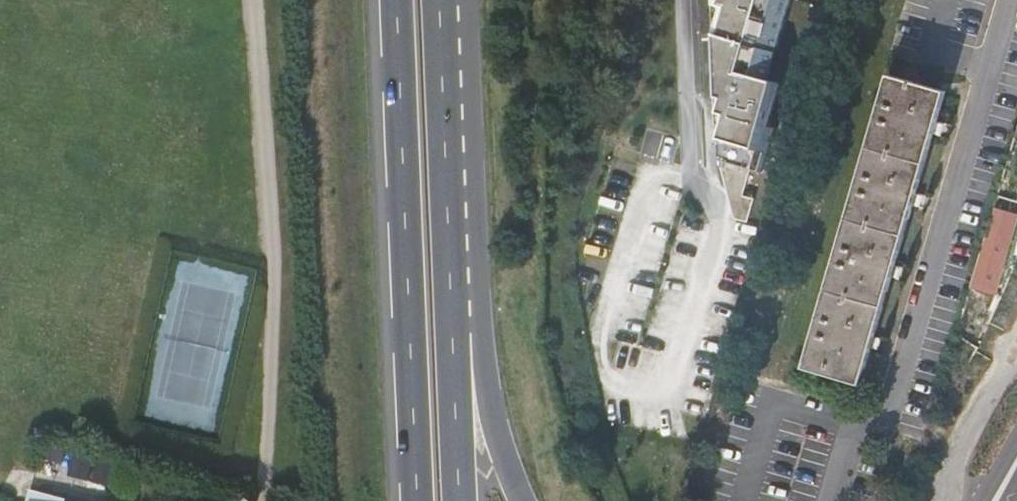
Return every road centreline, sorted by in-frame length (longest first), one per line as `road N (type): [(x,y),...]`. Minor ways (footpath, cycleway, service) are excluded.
road 1 (trunk): [(524,500),(486,353),(461,0)]
road 2 (track): [(306,0),(330,500)]
road 3 (trunk): [(395,0),(417,500)]
road 4 (trunk): [(459,500),(438,0)]

